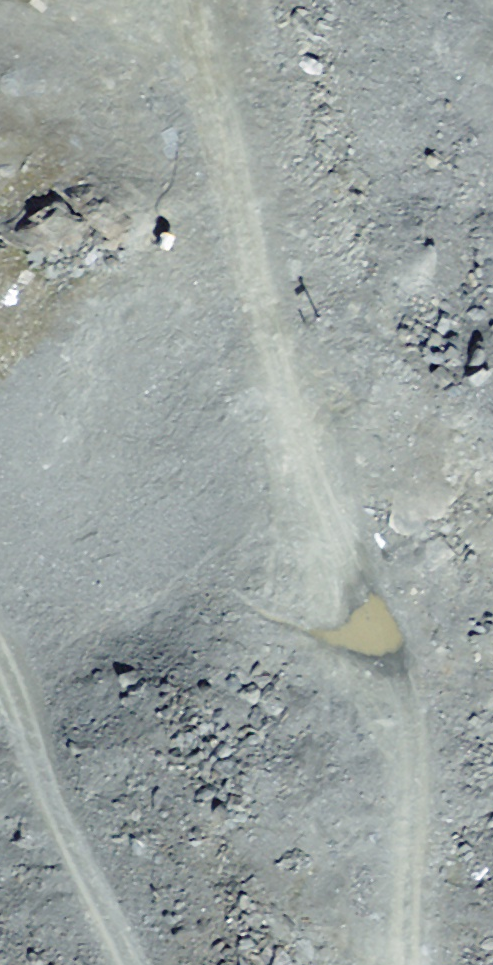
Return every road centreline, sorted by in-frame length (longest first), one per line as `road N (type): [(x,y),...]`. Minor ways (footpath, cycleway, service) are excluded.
road 1 (track): [(191,0),(227,214),(415,720),(409,964)]
road 2 (track): [(128,964),(46,803),(28,720),(0,645)]
road 3 (track): [(200,65),(87,0)]

